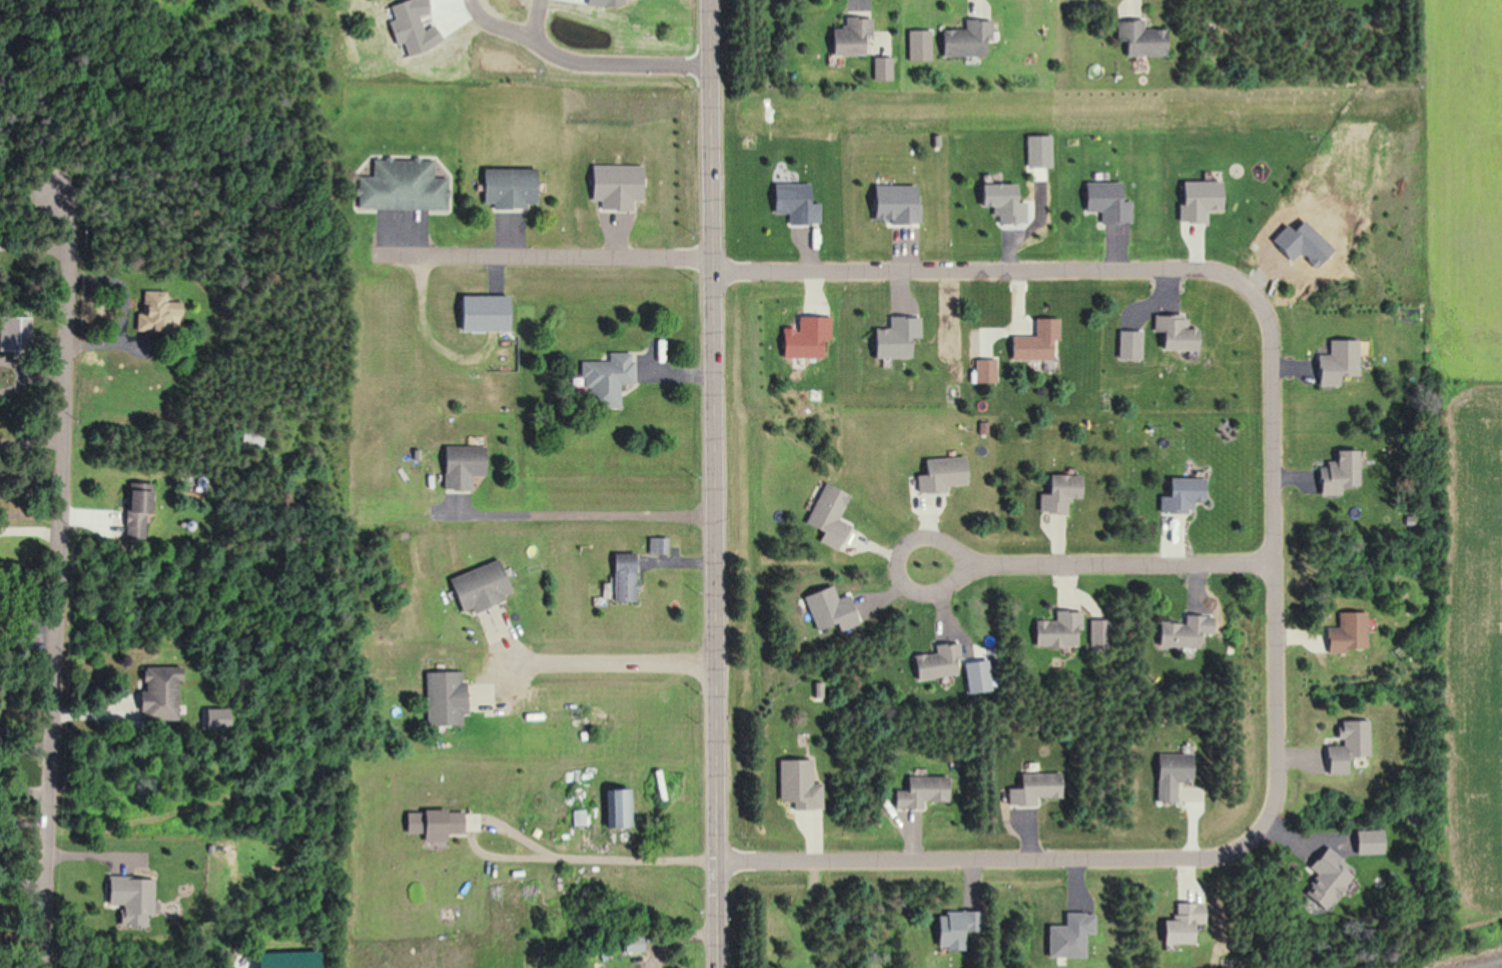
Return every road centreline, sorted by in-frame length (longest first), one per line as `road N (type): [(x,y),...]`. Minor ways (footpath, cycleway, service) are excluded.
road 1 (residential): [(713,273),(1192,269),(1244,285),(1266,315),(1272,347),(1277,787),(1249,844),(1210,857),(717,861)]
road 2 (residential): [(718,967),(709,0)]
road 3 (residential): [(45,967),(73,259),(53,183)]
road 4 (residential): [(371,255),(713,259)]
road 5 (residential): [(971,565),(1275,563)]
road 6 (residential): [(971,565),(926,537),(901,543),(893,567),(903,587),(928,593),(971,565)]
road 7 (residential): [(710,64),(579,63),(537,39)]
road 8 (residential): [(470,0),(483,19),(537,39),(537,0)]

